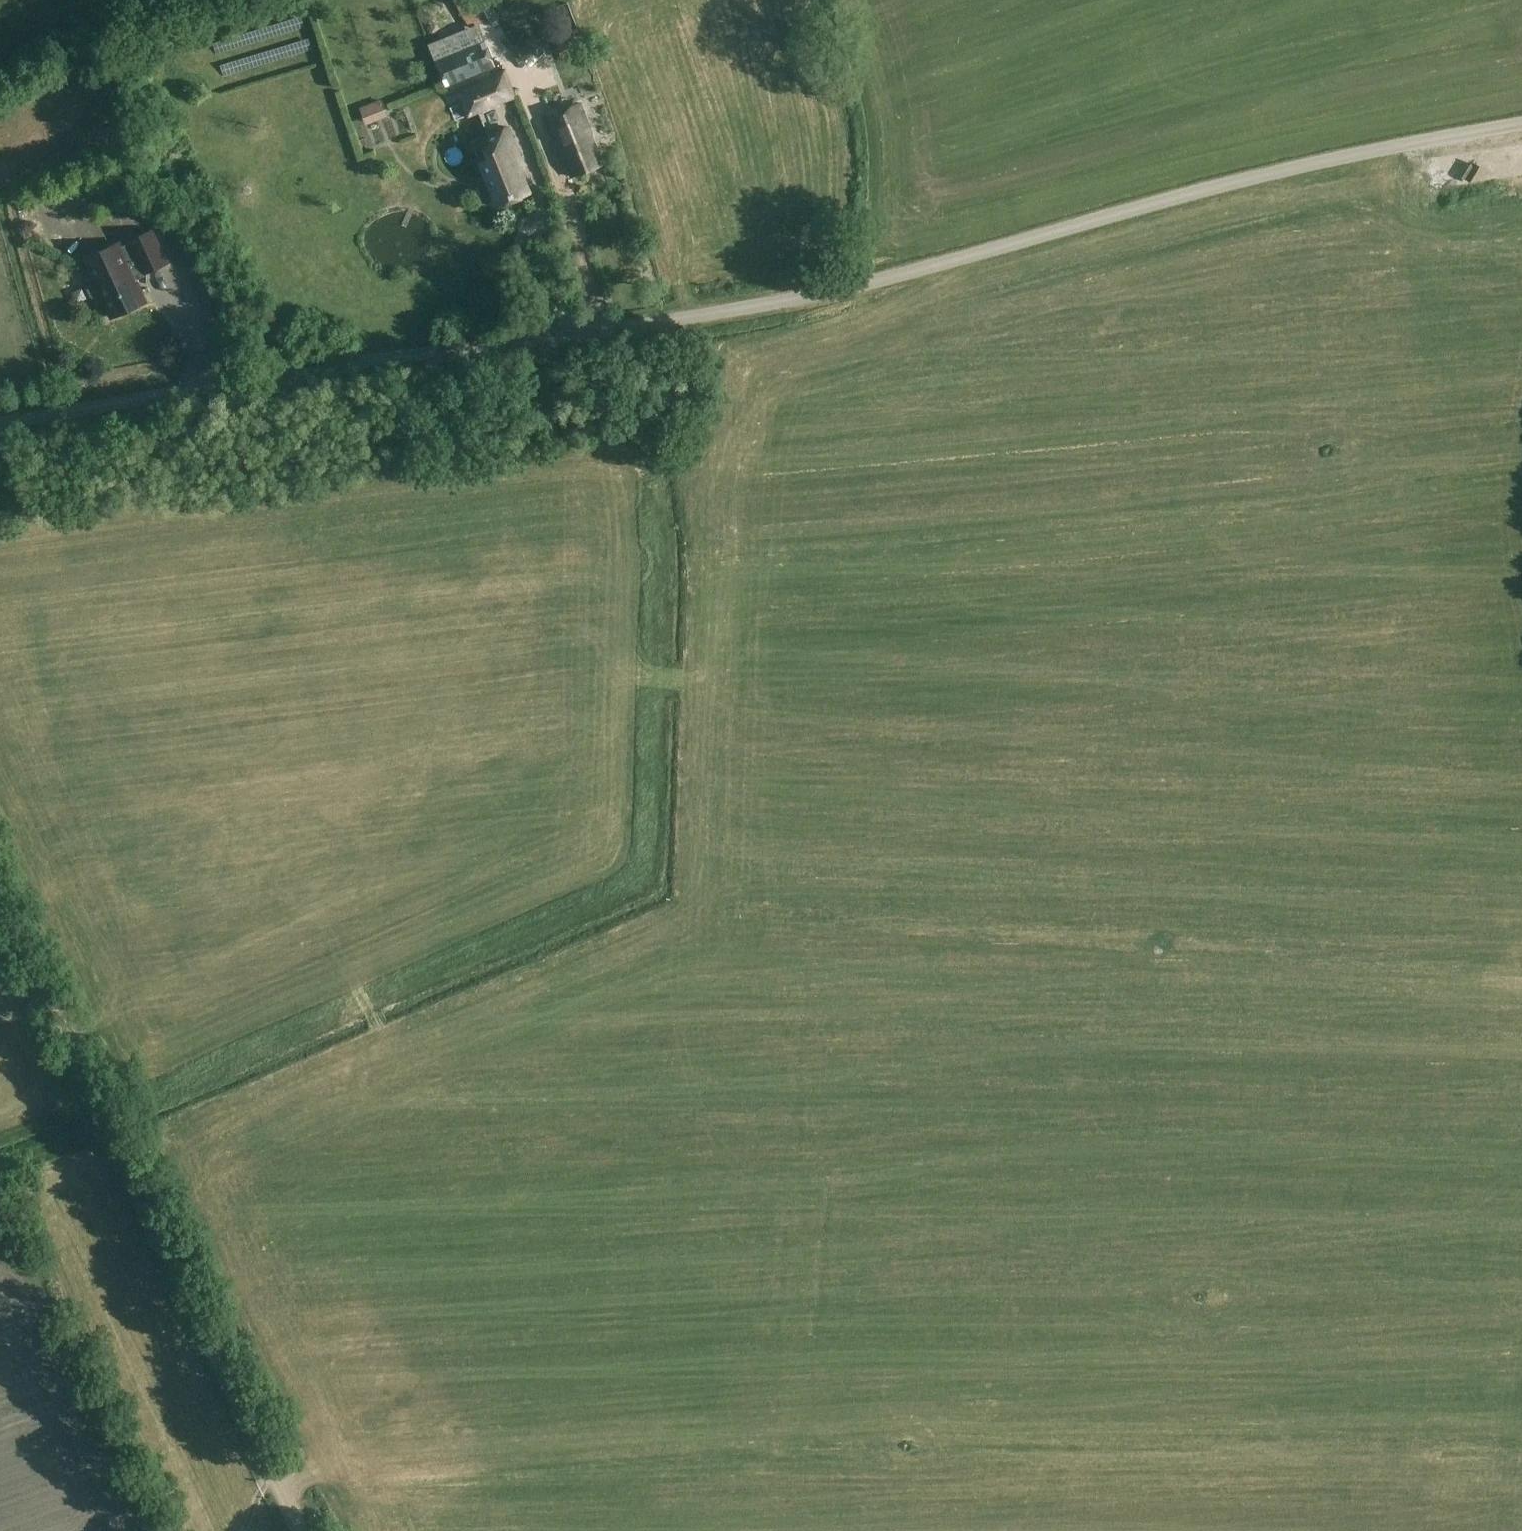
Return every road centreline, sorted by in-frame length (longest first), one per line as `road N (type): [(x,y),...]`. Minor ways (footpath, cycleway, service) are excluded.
road 1 (residential): [(0,424),(817,295),(1225,186),(1521,124)]
road 2 (track): [(310,1530),(0,890)]

